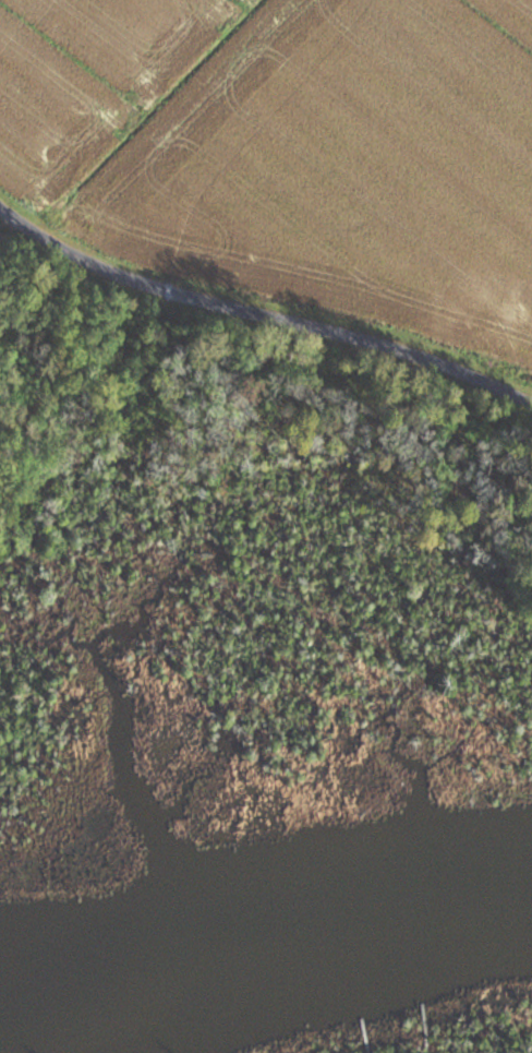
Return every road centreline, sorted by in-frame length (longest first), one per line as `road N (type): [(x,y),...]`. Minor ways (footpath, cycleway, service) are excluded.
road 1 (residential): [(531,420),(291,357),(81,265),(0,204)]

